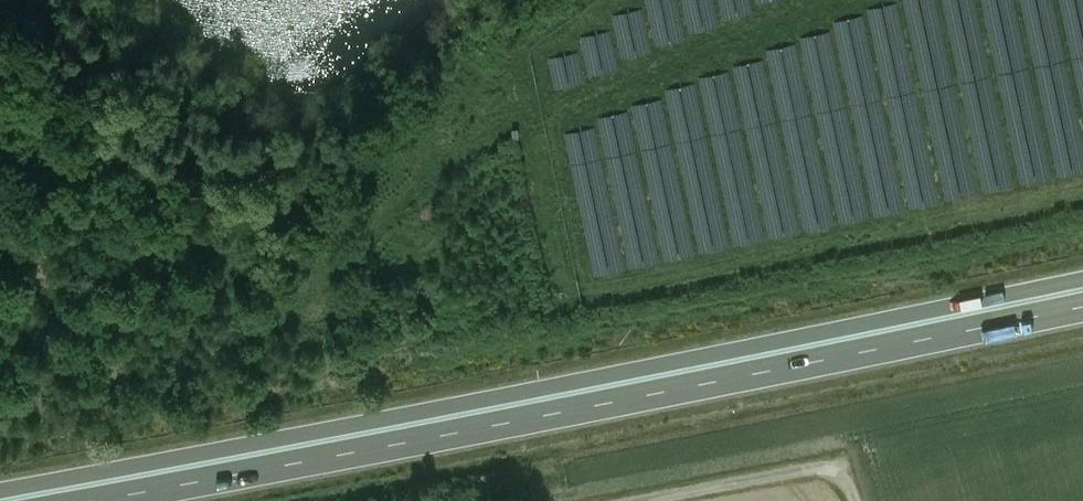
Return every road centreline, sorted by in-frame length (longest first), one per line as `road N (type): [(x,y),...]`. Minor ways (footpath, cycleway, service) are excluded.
road 1 (trunk): [(1082,282),(701,364),(0,491)]
road 2 (trunk): [(89,500),(1082,308)]

